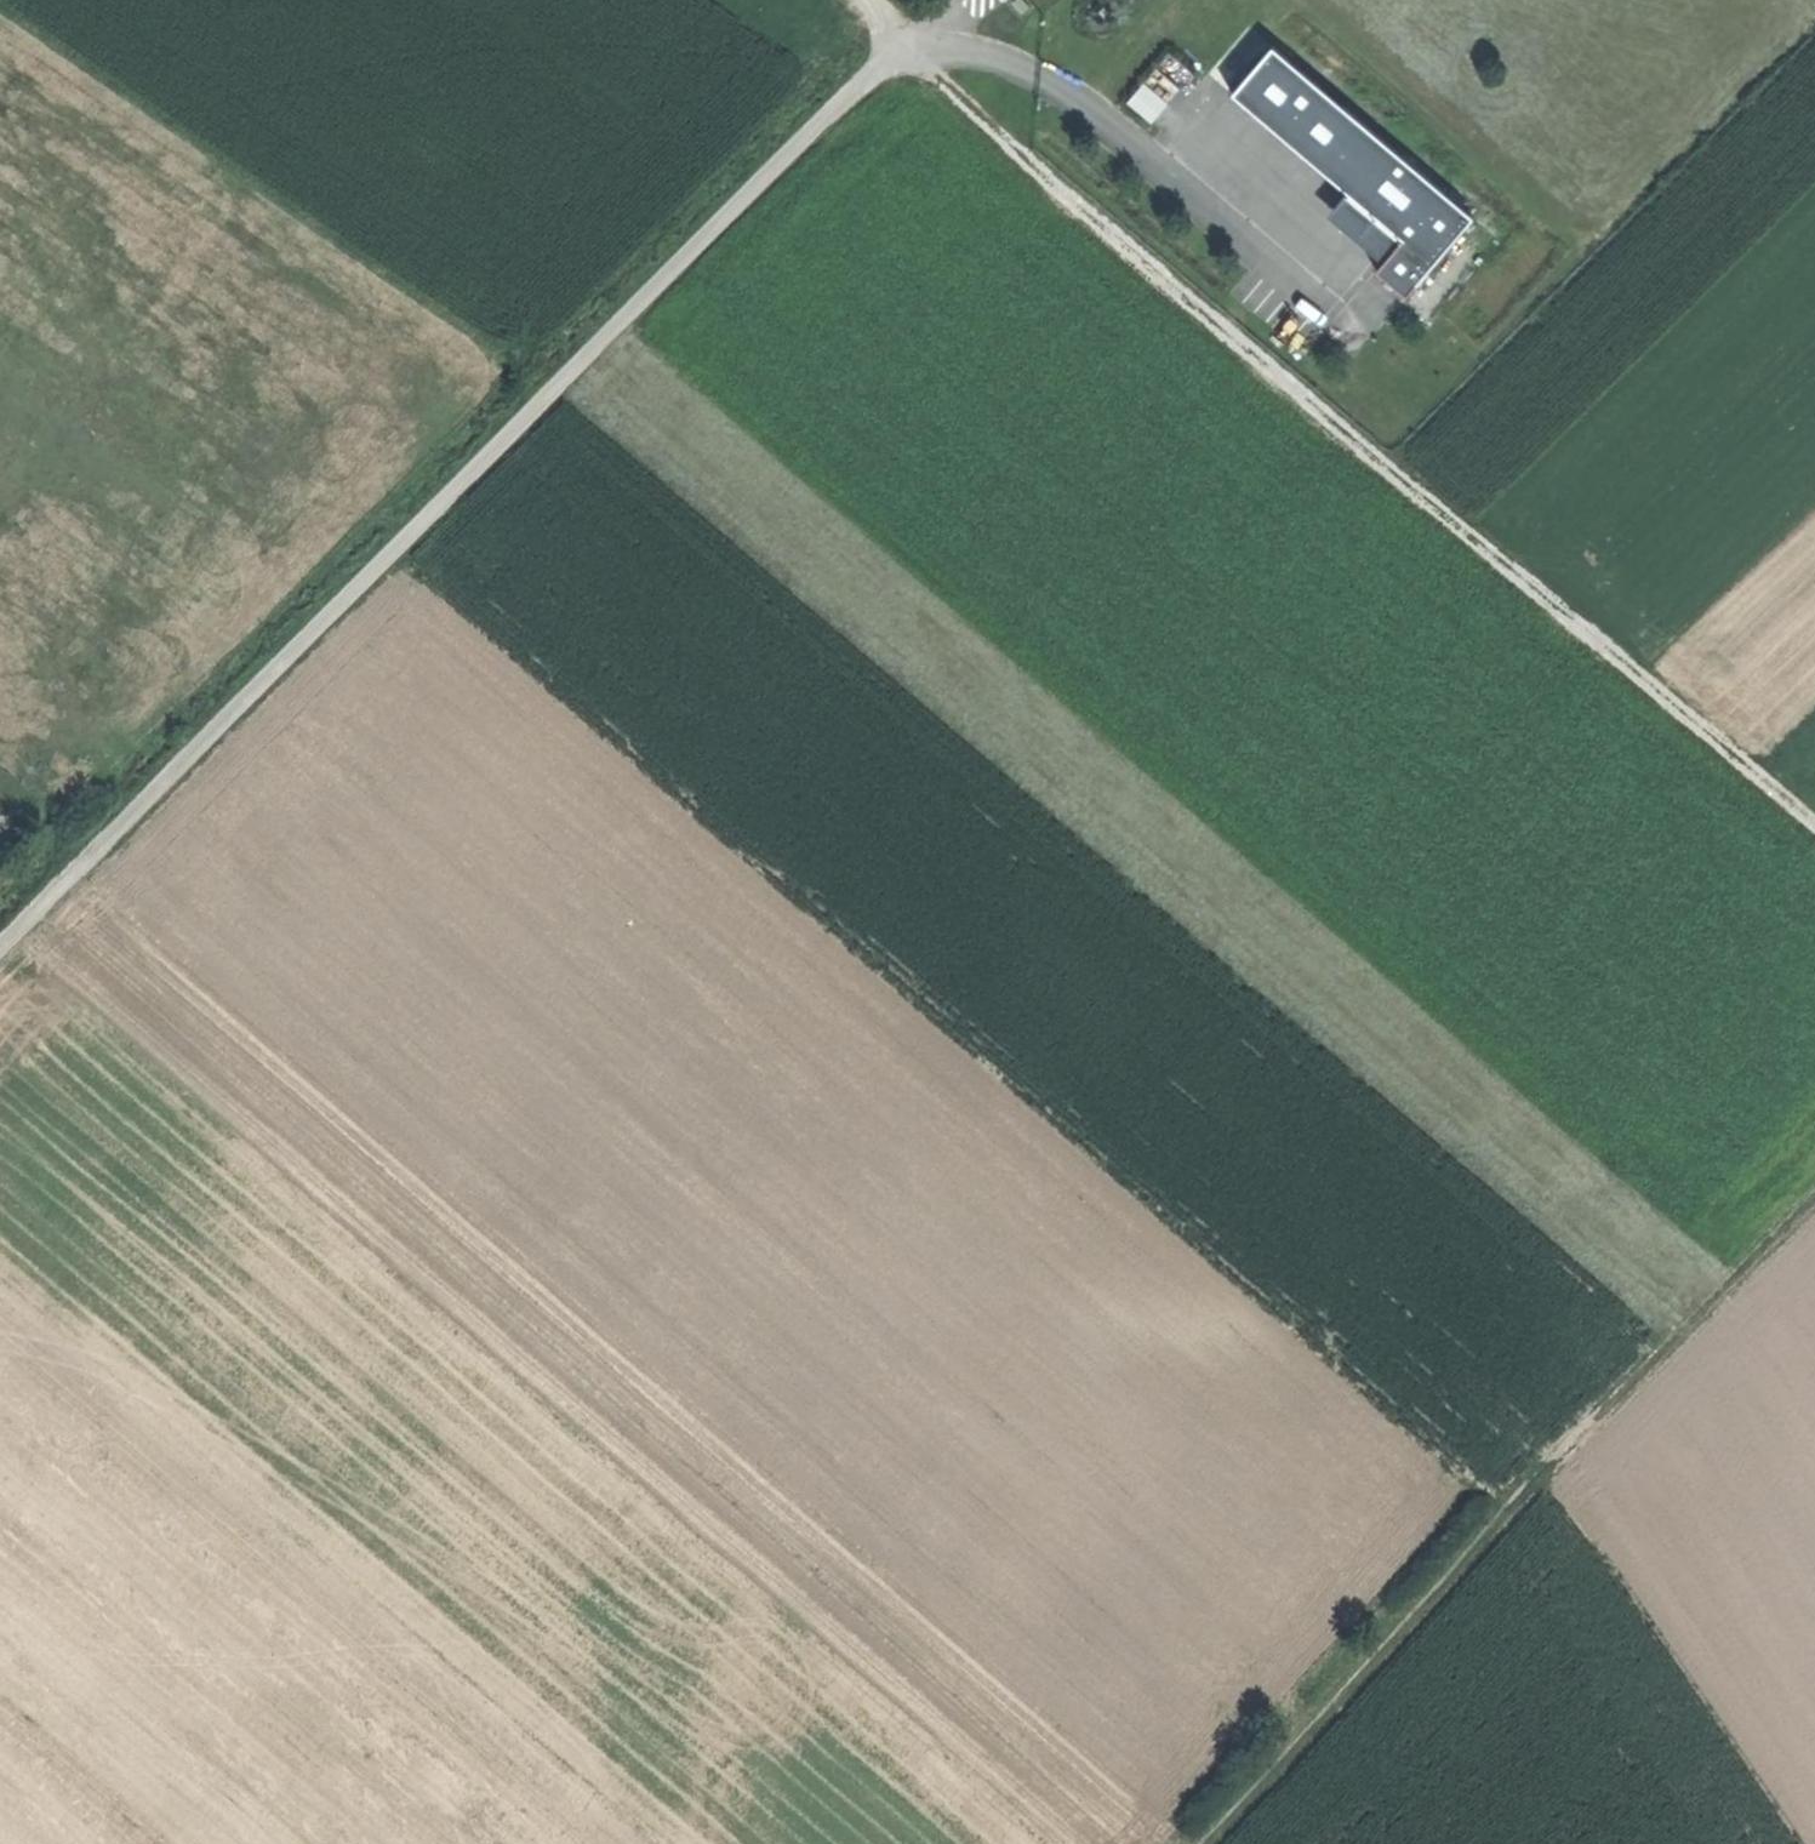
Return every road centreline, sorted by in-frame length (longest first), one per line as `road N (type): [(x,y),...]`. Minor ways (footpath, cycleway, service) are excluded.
road 1 (track): [(913,38),(0,954)]
road 2 (track): [(913,38),(992,121),(1814,832)]
road 3 (track): [(1814,1184),(1544,1444),(1156,1843)]

